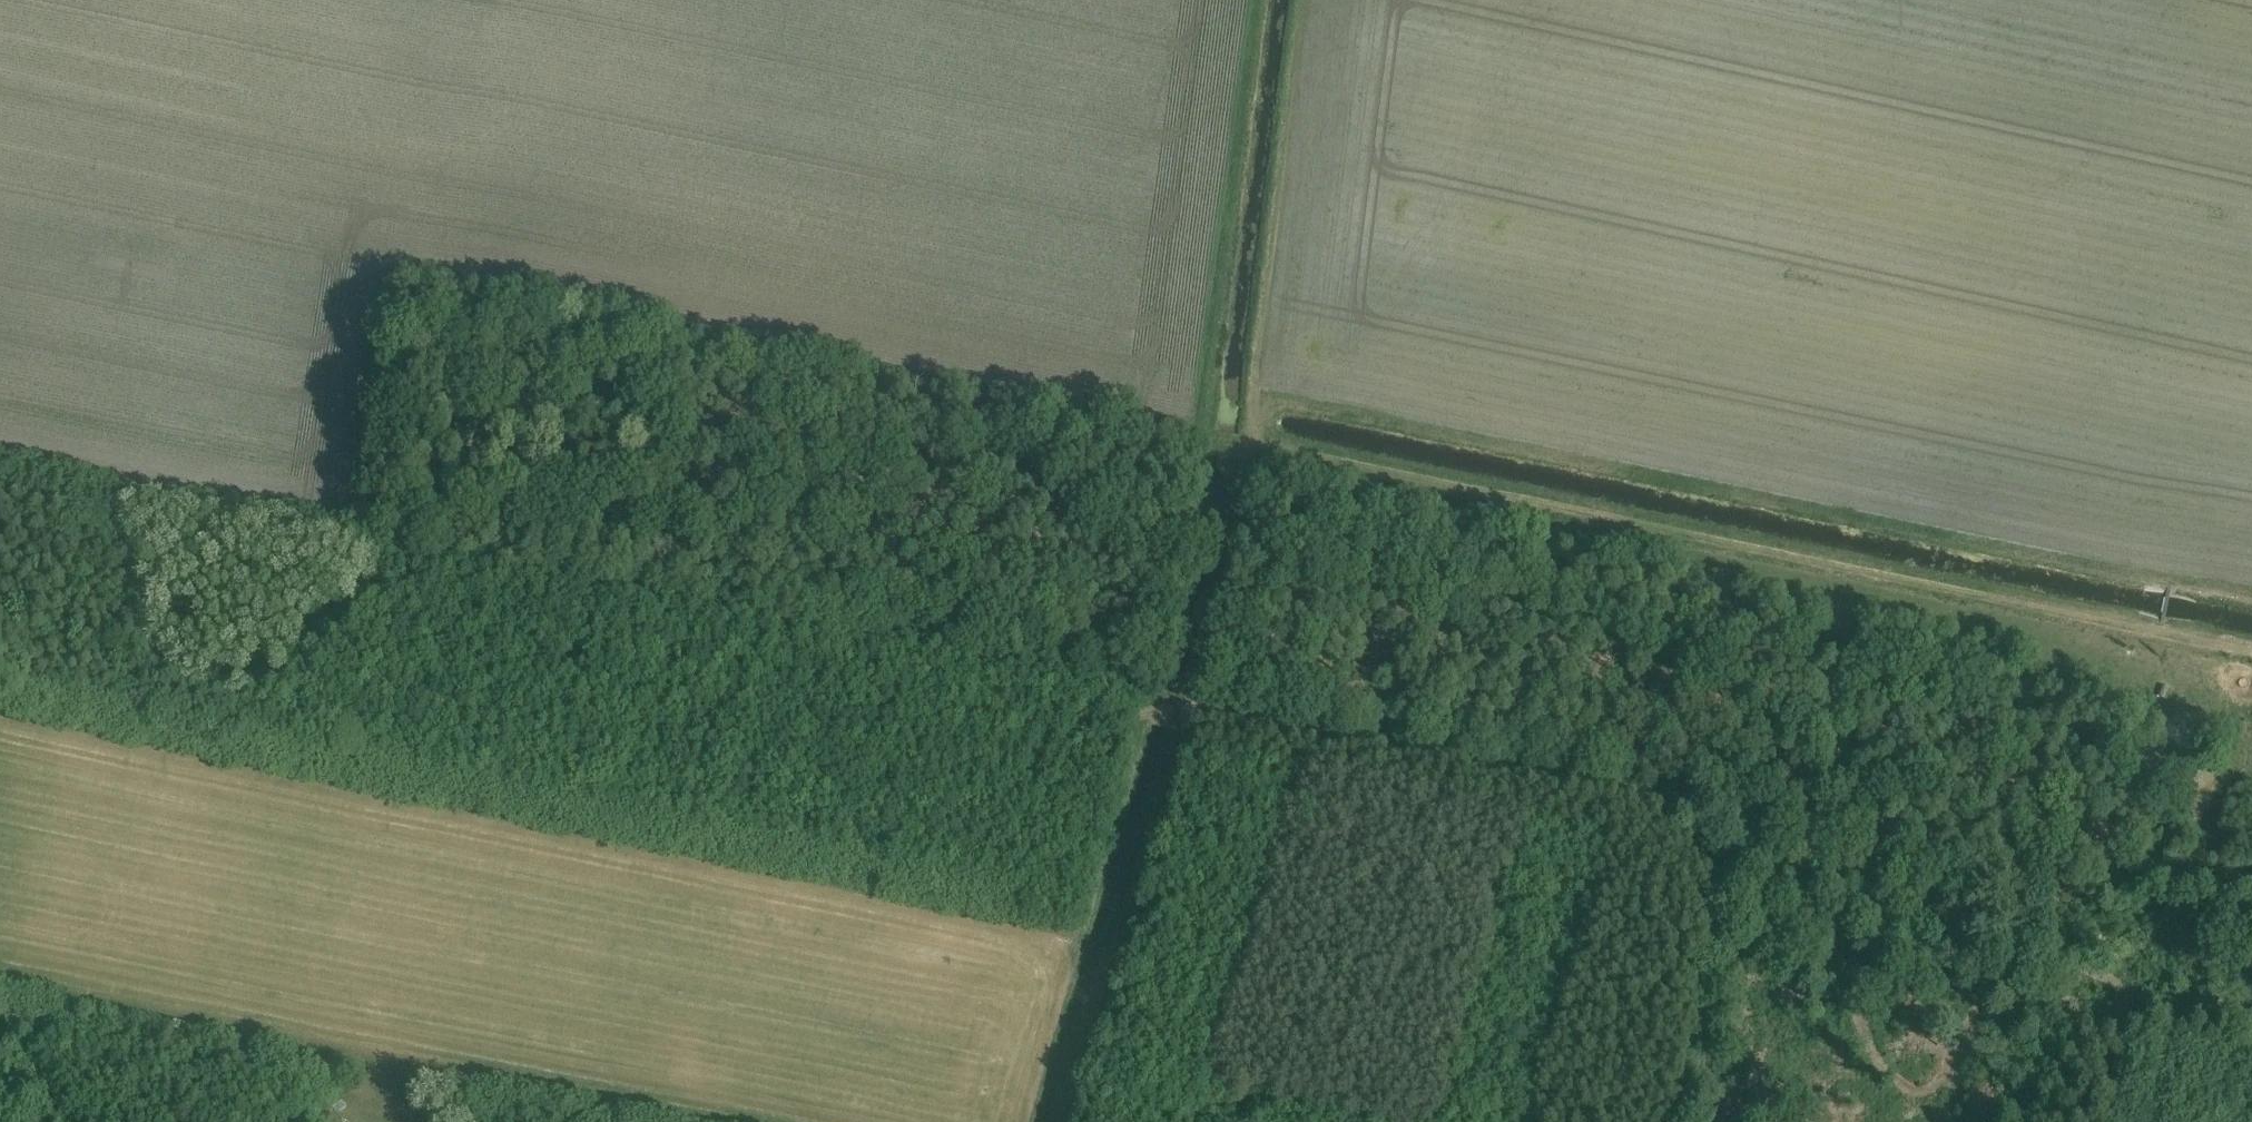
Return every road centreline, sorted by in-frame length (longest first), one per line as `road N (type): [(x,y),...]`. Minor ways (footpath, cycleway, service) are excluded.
road 1 (track): [(1188,695),(1058,1121)]

